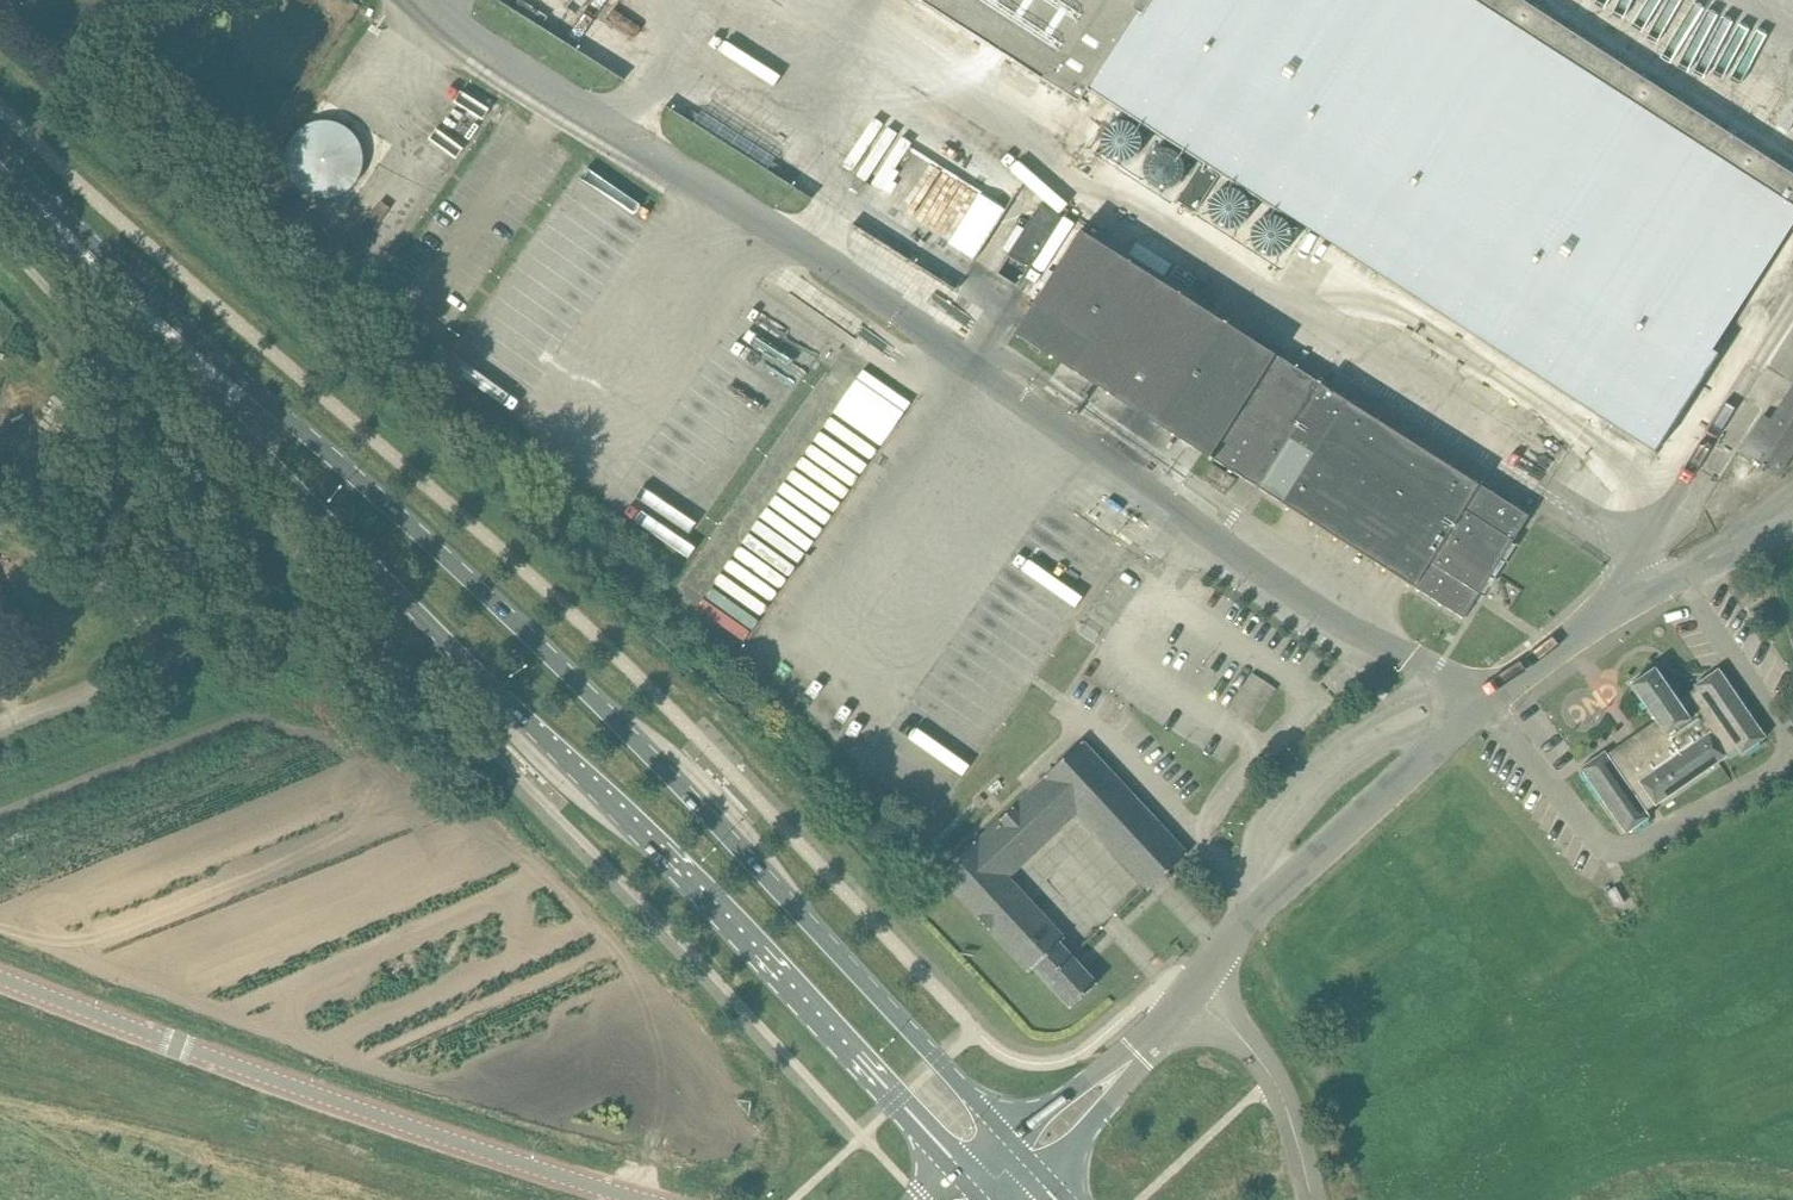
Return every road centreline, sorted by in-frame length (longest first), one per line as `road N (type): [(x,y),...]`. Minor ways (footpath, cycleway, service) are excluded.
road 1 (primary): [(1028,1160),(645,753),(426,541),(144,309)]
road 2 (primary): [(144,309),(268,466),(603,800),(977,1199)]
road 3 (unclassified): [(1196,988),(1278,890),(1476,706),(1681,574),(1792,527)]
road 4 (unclassified): [(643,1199),(443,1138),(0,977)]
road 5 (unclassified): [(1315,1199),(1275,1078),(1196,988)]
road 6 (unclassified): [(1028,1160),(1196,988)]
road 7 (primary): [(144,309),(0,163)]
road 8 (track): [(1792,1187),(1697,1177),(1653,1182),(1614,1199)]

